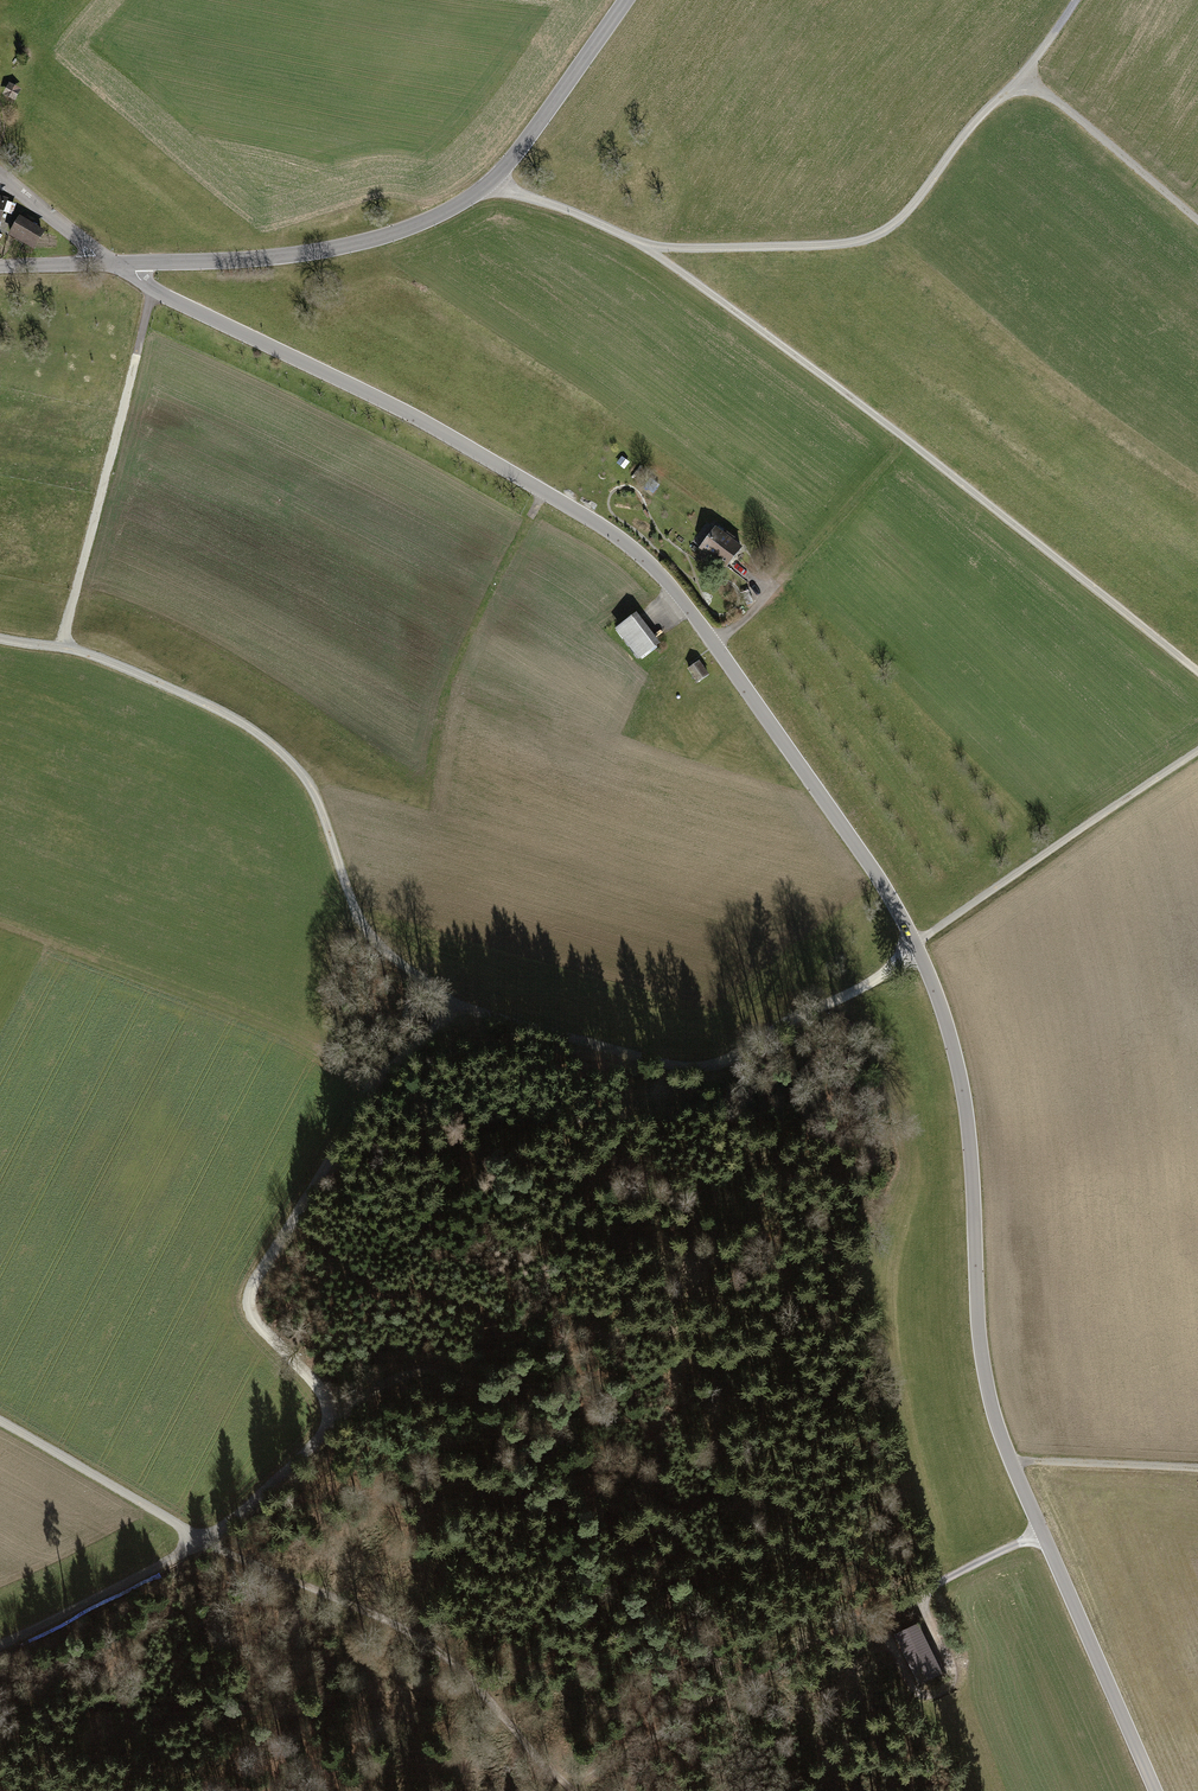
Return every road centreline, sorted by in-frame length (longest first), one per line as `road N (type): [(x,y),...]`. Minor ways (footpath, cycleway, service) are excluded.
road 1 (tertiary): [(134,262),(140,278),(172,299),(417,418),(637,553),(715,646),(877,878),(936,994),(962,1086),(980,1345),(994,1415),(1155,1790)]
road 2 (track): [(0,639),(128,669),(218,710),(280,752),(315,795),(365,929),(458,1003),(666,1064),(702,1067),(730,1059),(873,981),(915,943),(1197,751)]
road 3 (track): [(493,179),(644,245),(1197,672)]
road 4 (track): [(209,1544),(372,1390),(413,1372),(459,1377),(494,1401),(735,1702)]
road 5 (tertiary): [(134,262),(297,254),(430,219),(493,179),(626,0)]
road 6 (track): [(644,245),(832,245),(887,231),(982,116),(1026,76),(1076,0)]
road 7 (track): [(342,1418),(258,1325),(250,1300),(392,1068),(458,1003)]
road 8 (track): [(209,1544),(447,1655),(573,1790)]
road 9 (track): [(61,648),(153,288)]
road 10 (track): [(735,1702),(1041,1531)]
road 11 (track): [(424,808),(439,716),(463,653),(546,492)]
road 12 (track): [(0,926),(312,1043)]
road 13 (track): [(209,1544),(0,1423)]
road 14 (track): [(0,1647),(209,1544)]
road 15 (track): [(877,1617),(912,1688),(925,1699),(942,1697),(955,1671),(918,1596)]
road 16 (track): [(1026,76),(1197,220)]
road 17 (track): [(568,1785),(735,1702)]
road 18 (track): [(1011,1463),(1197,1469)]
road 19 (tertiary): [(0,177),(102,263)]

